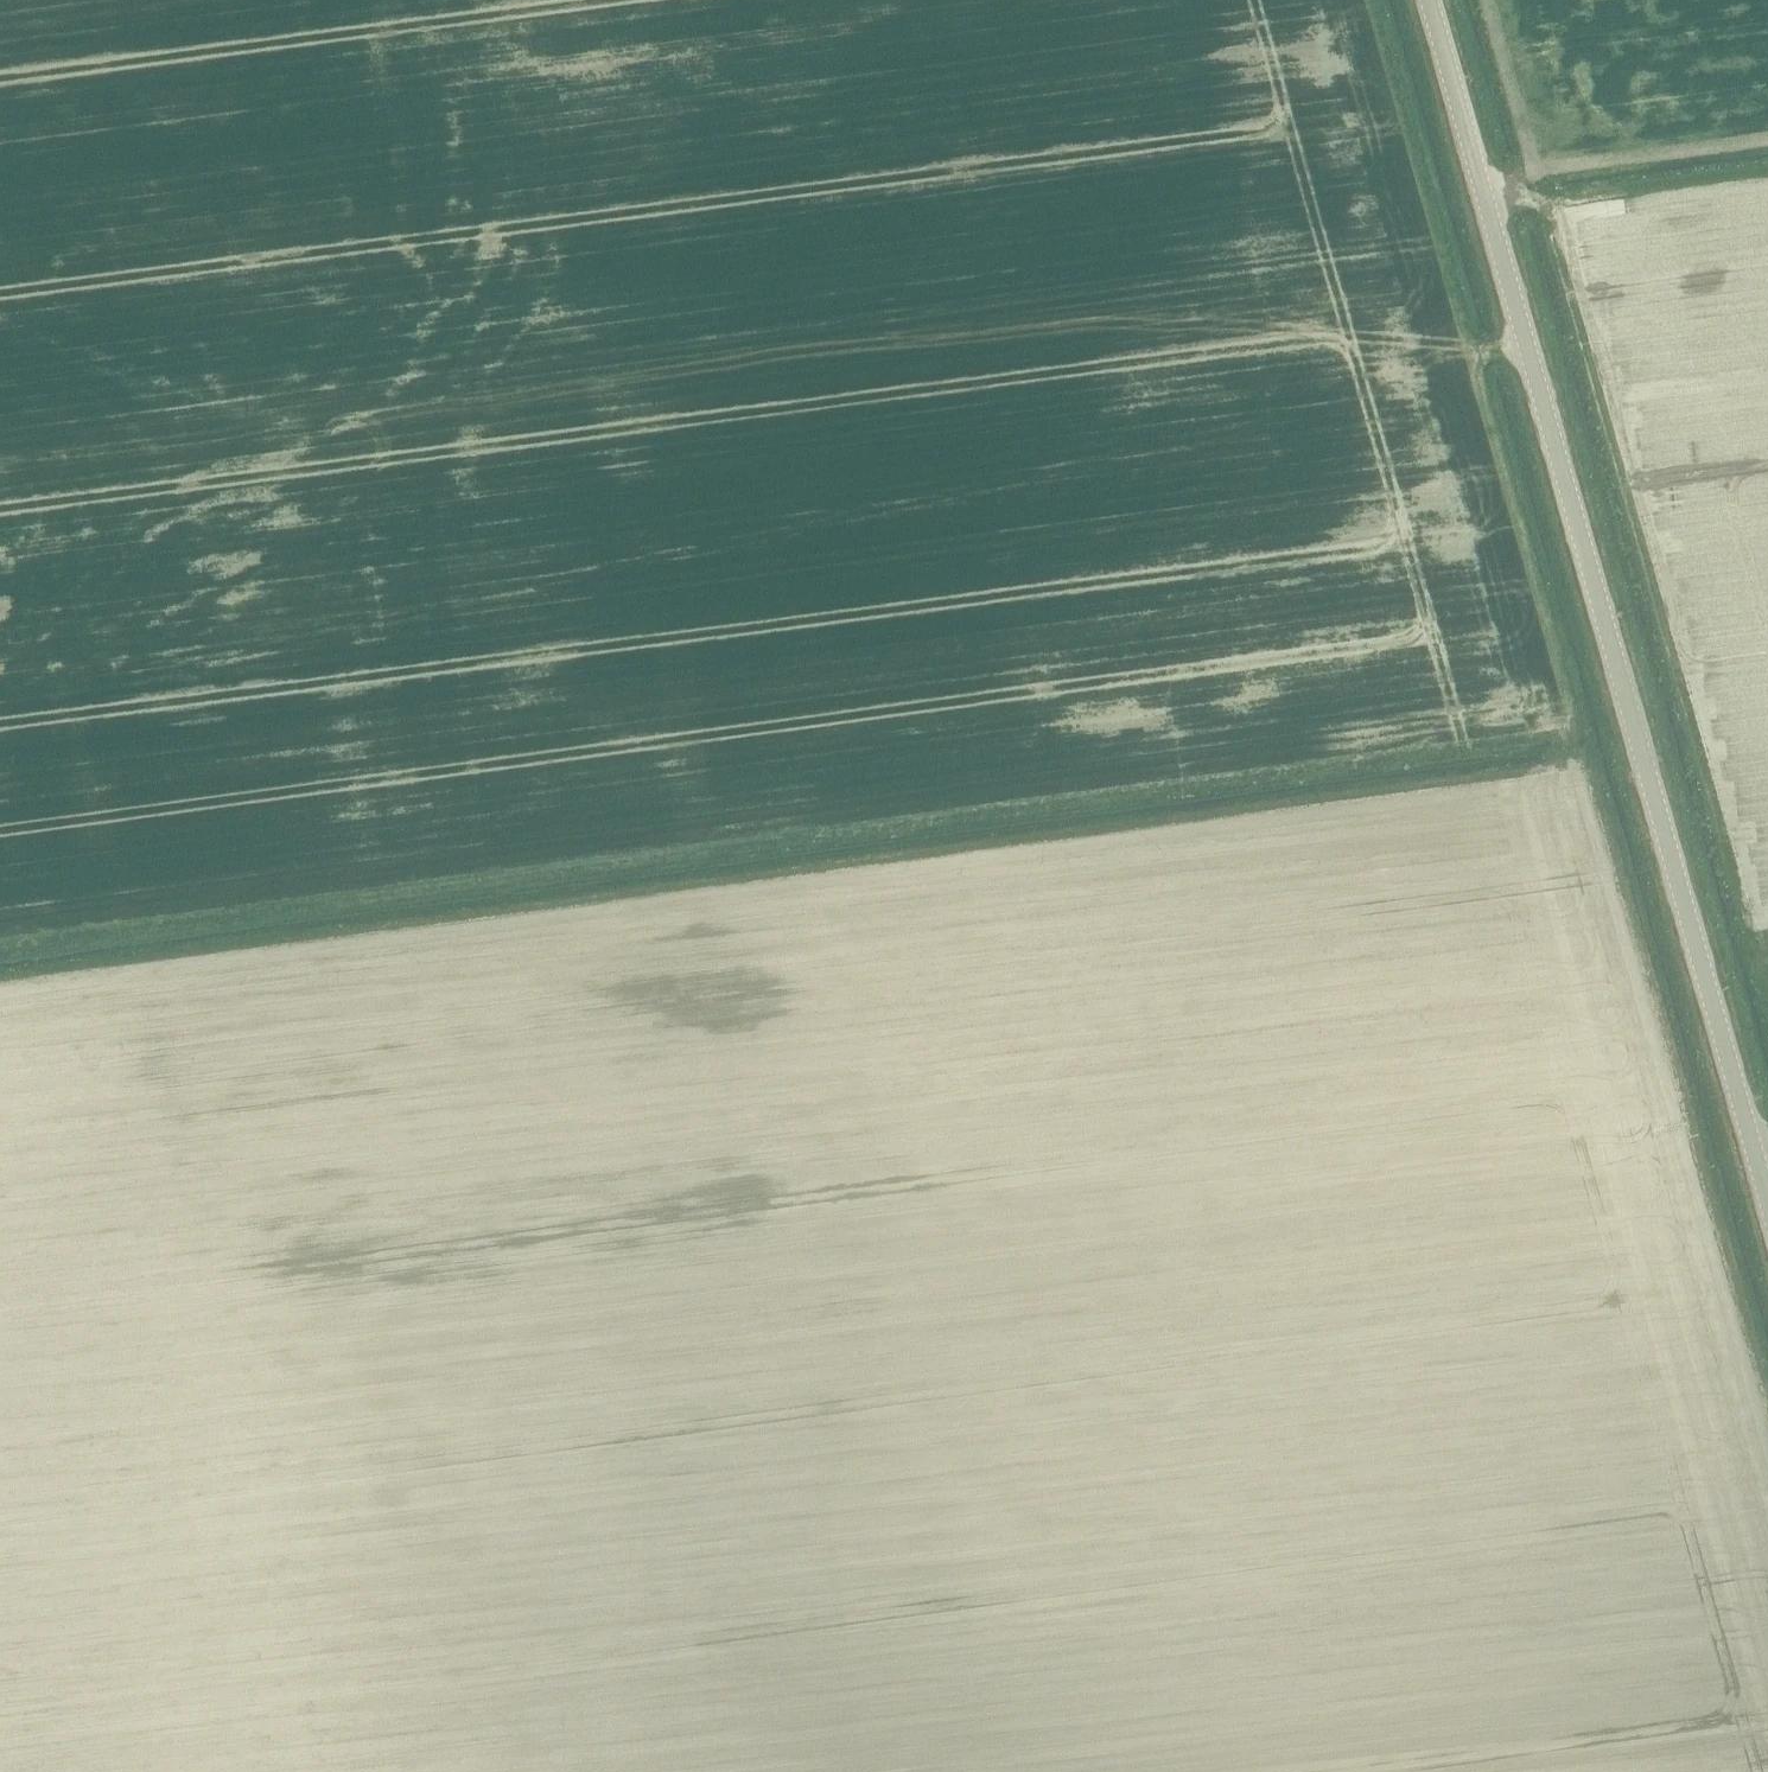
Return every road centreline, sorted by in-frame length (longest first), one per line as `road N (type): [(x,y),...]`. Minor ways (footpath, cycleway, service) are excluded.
road 1 (tertiary): [(1767,1201),(1429,0)]

